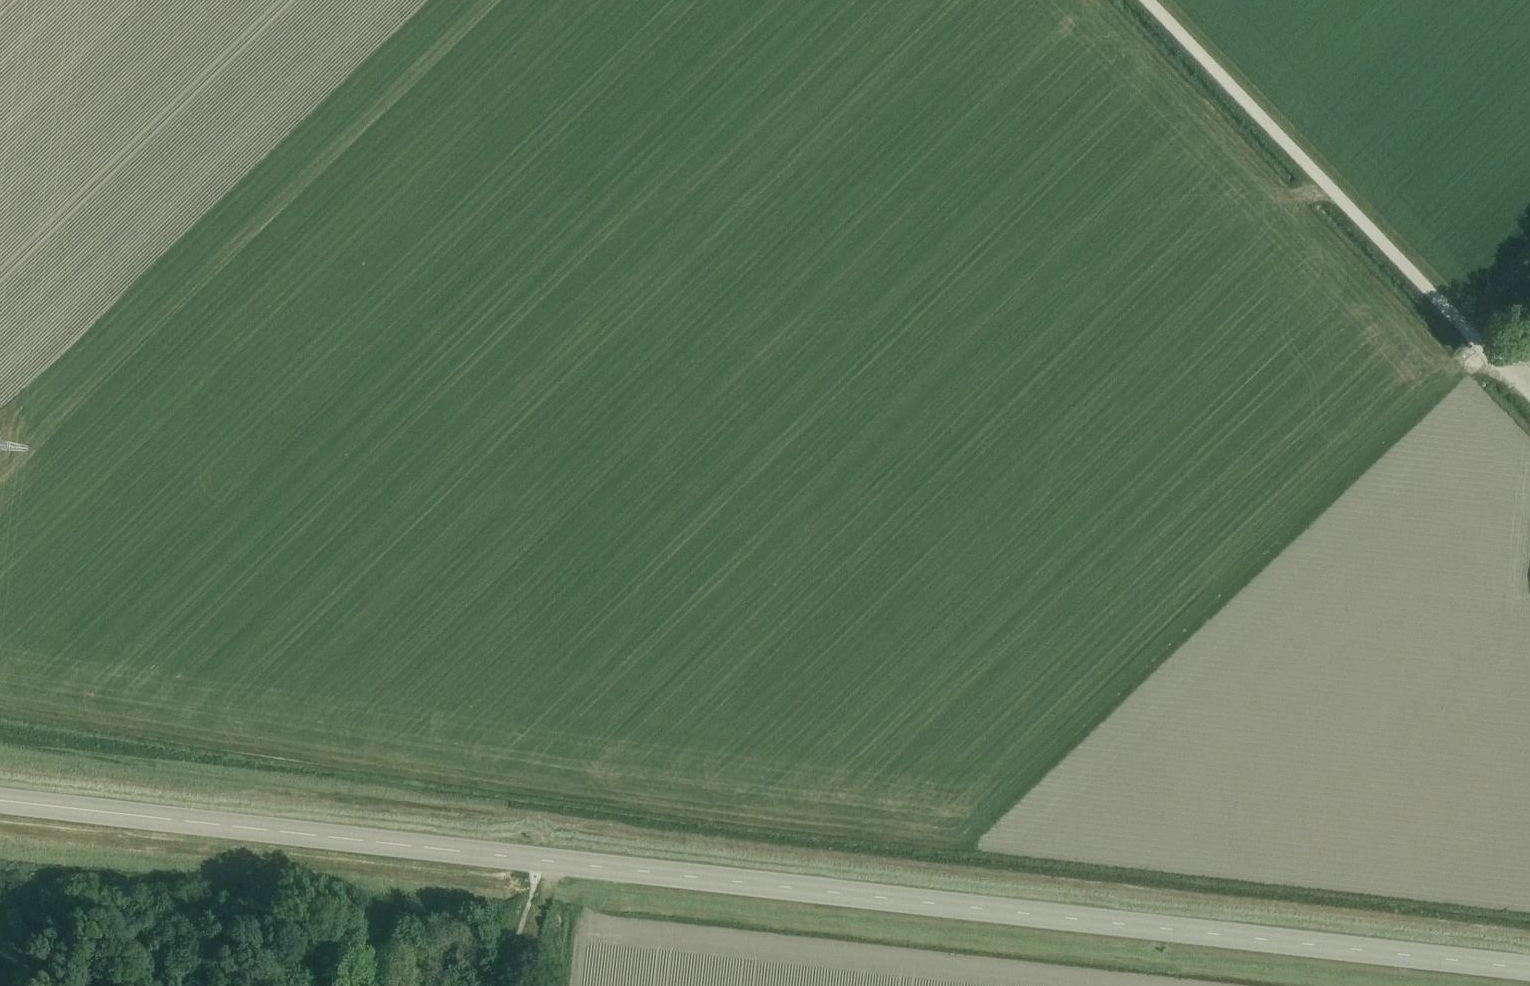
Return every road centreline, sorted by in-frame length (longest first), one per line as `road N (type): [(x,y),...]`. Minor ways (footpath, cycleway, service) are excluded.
road 1 (unclassified): [(1529,969),(0,800)]

